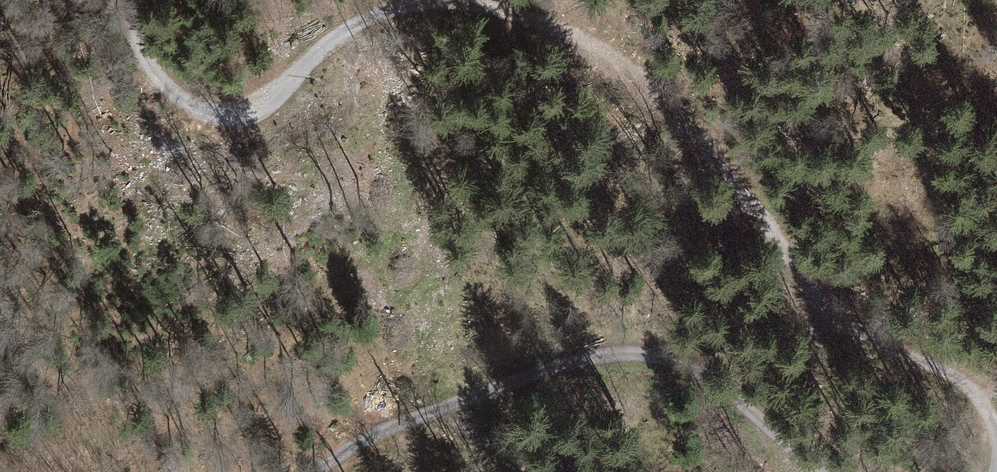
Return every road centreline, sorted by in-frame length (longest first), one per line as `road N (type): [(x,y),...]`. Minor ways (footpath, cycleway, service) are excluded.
road 1 (track): [(977,387),(835,318),(643,84),(573,35),(502,9),(442,1),(314,50),(287,84),(241,114),(193,108),(142,64),(128,0)]
road 2 (unclassified): [(318,471),(448,401),(626,350),(678,364),(741,396),(785,448),(827,471)]

